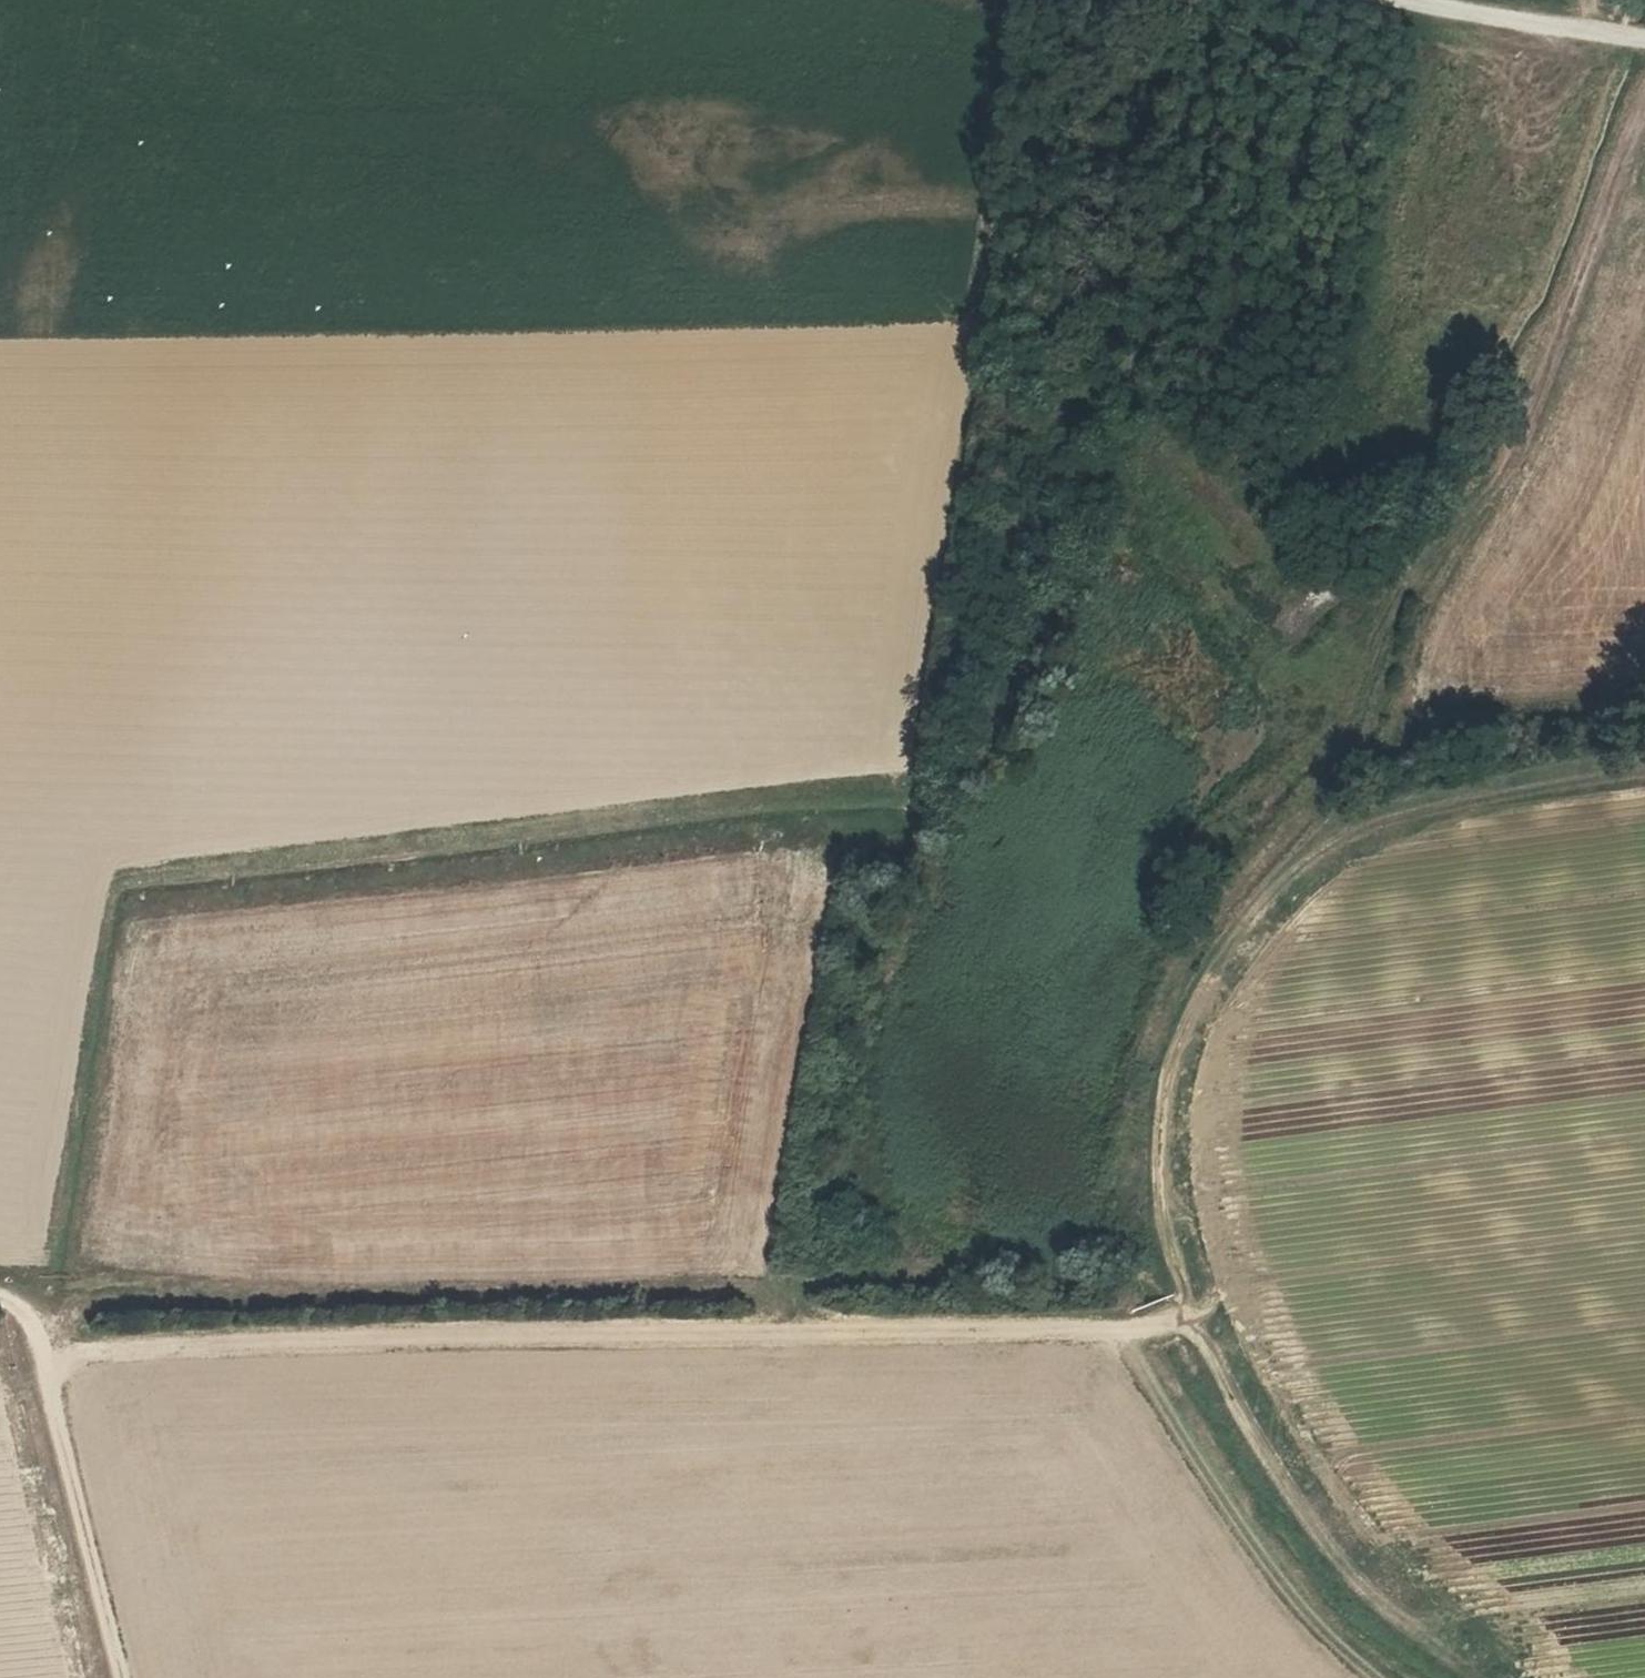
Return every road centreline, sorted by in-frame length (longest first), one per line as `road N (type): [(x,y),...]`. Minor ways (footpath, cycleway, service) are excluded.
road 1 (track): [(111,1677),(36,1347),(12,1303),(0,1299)]
road 2 (unclassified): [(1352,0),(1644,39)]

